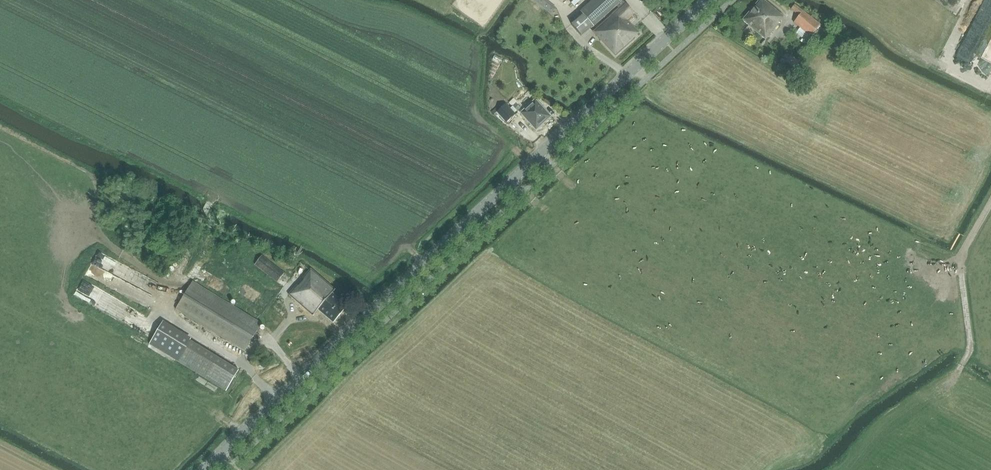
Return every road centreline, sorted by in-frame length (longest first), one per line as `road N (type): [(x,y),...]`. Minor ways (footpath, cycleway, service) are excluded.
road 1 (tertiary): [(205,469),(709,0)]
road 2 (track): [(959,372),(969,347),(959,259),(990,204)]

